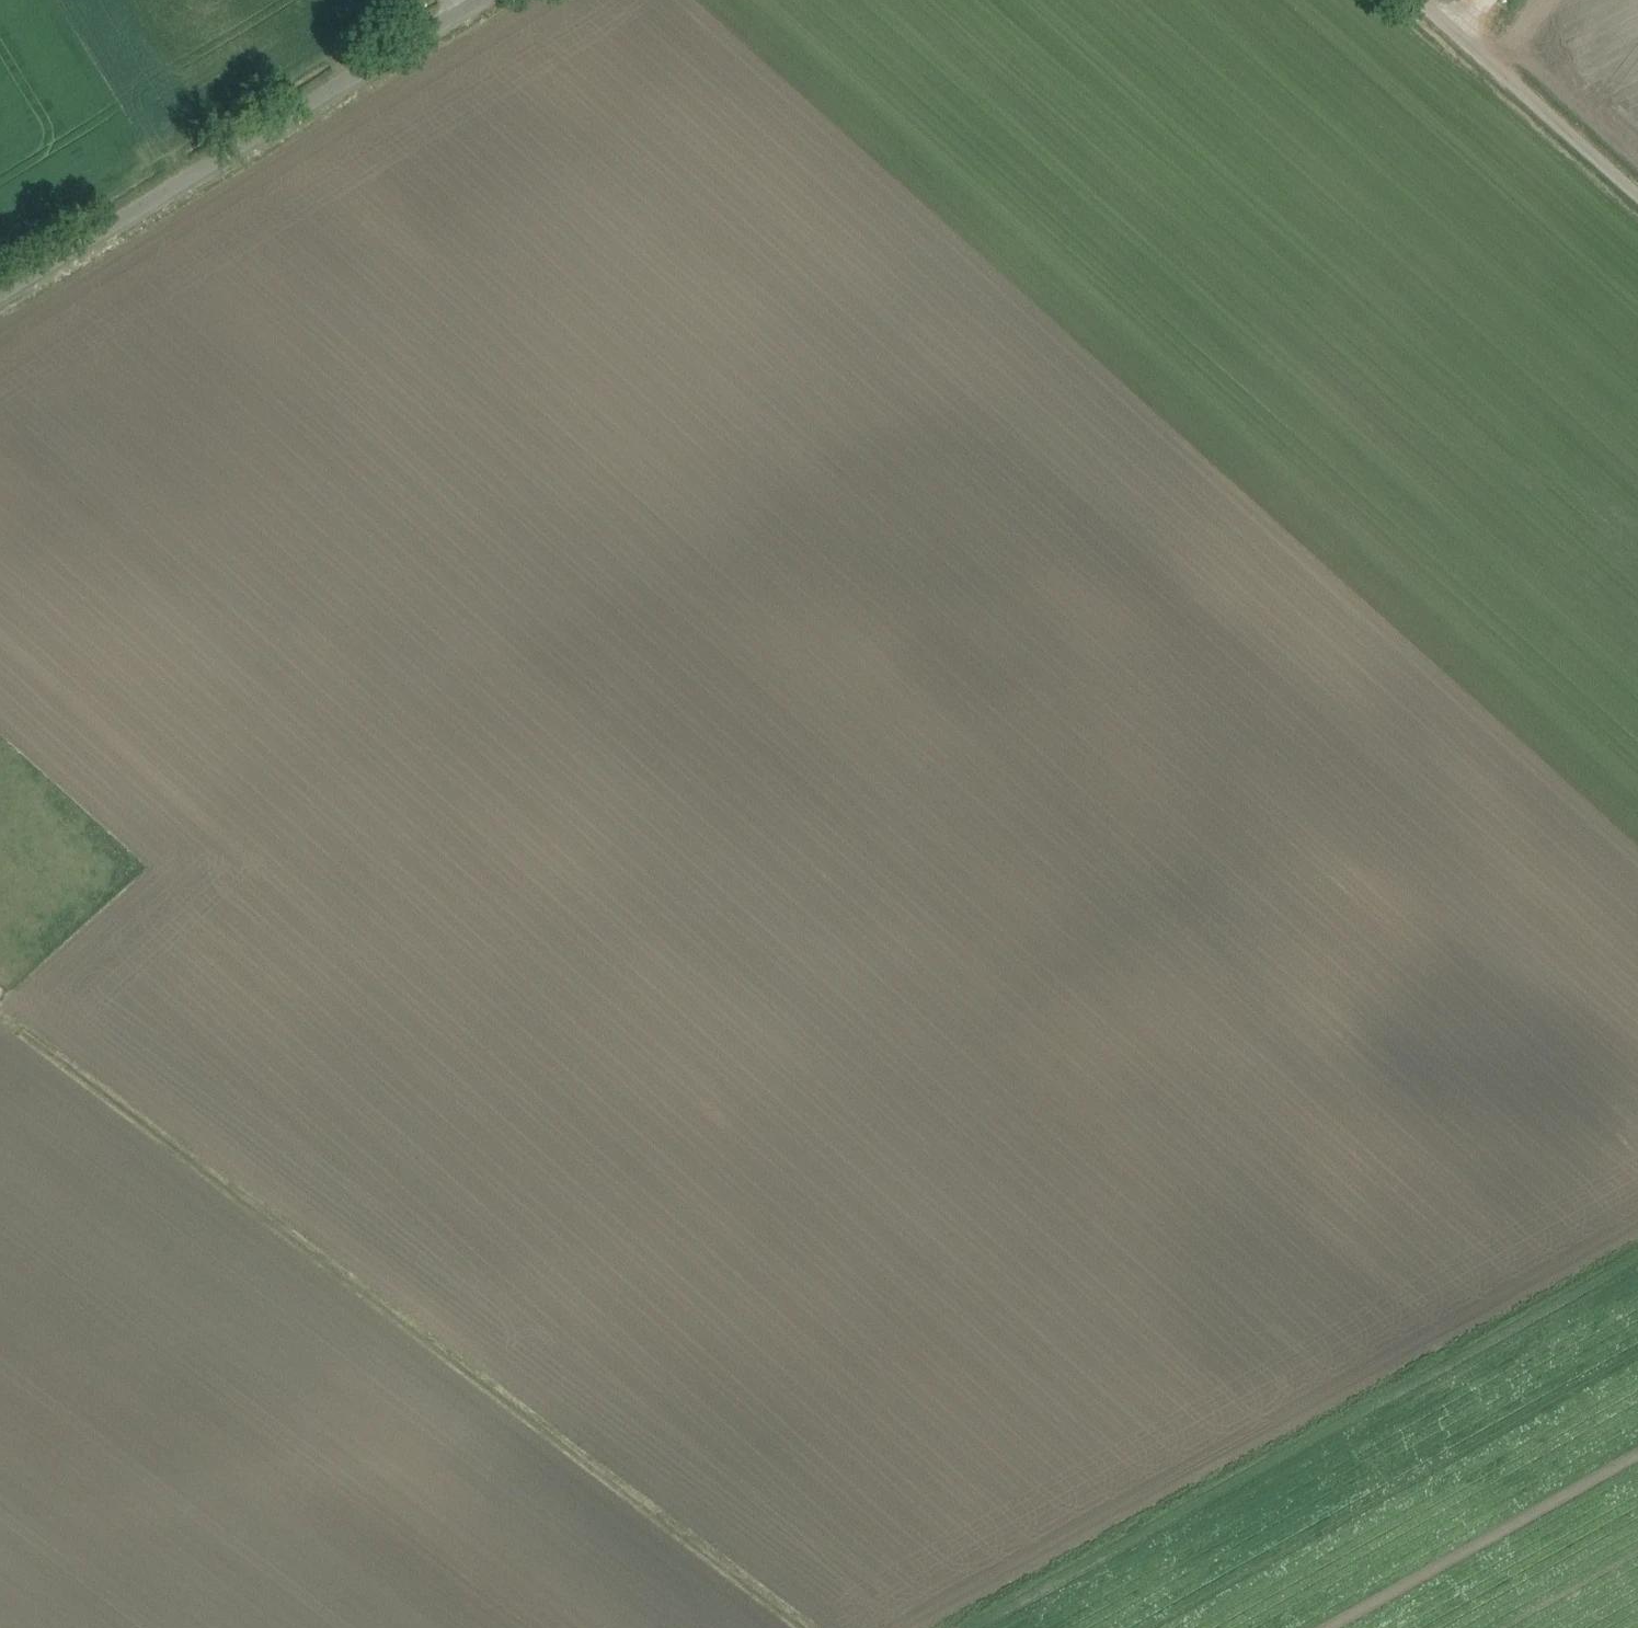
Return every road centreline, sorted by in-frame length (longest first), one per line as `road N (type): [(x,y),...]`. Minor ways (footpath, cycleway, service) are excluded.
road 1 (unclassified): [(0,301),(492,0)]
road 2 (unclassified): [(1414,0),(1637,200)]

